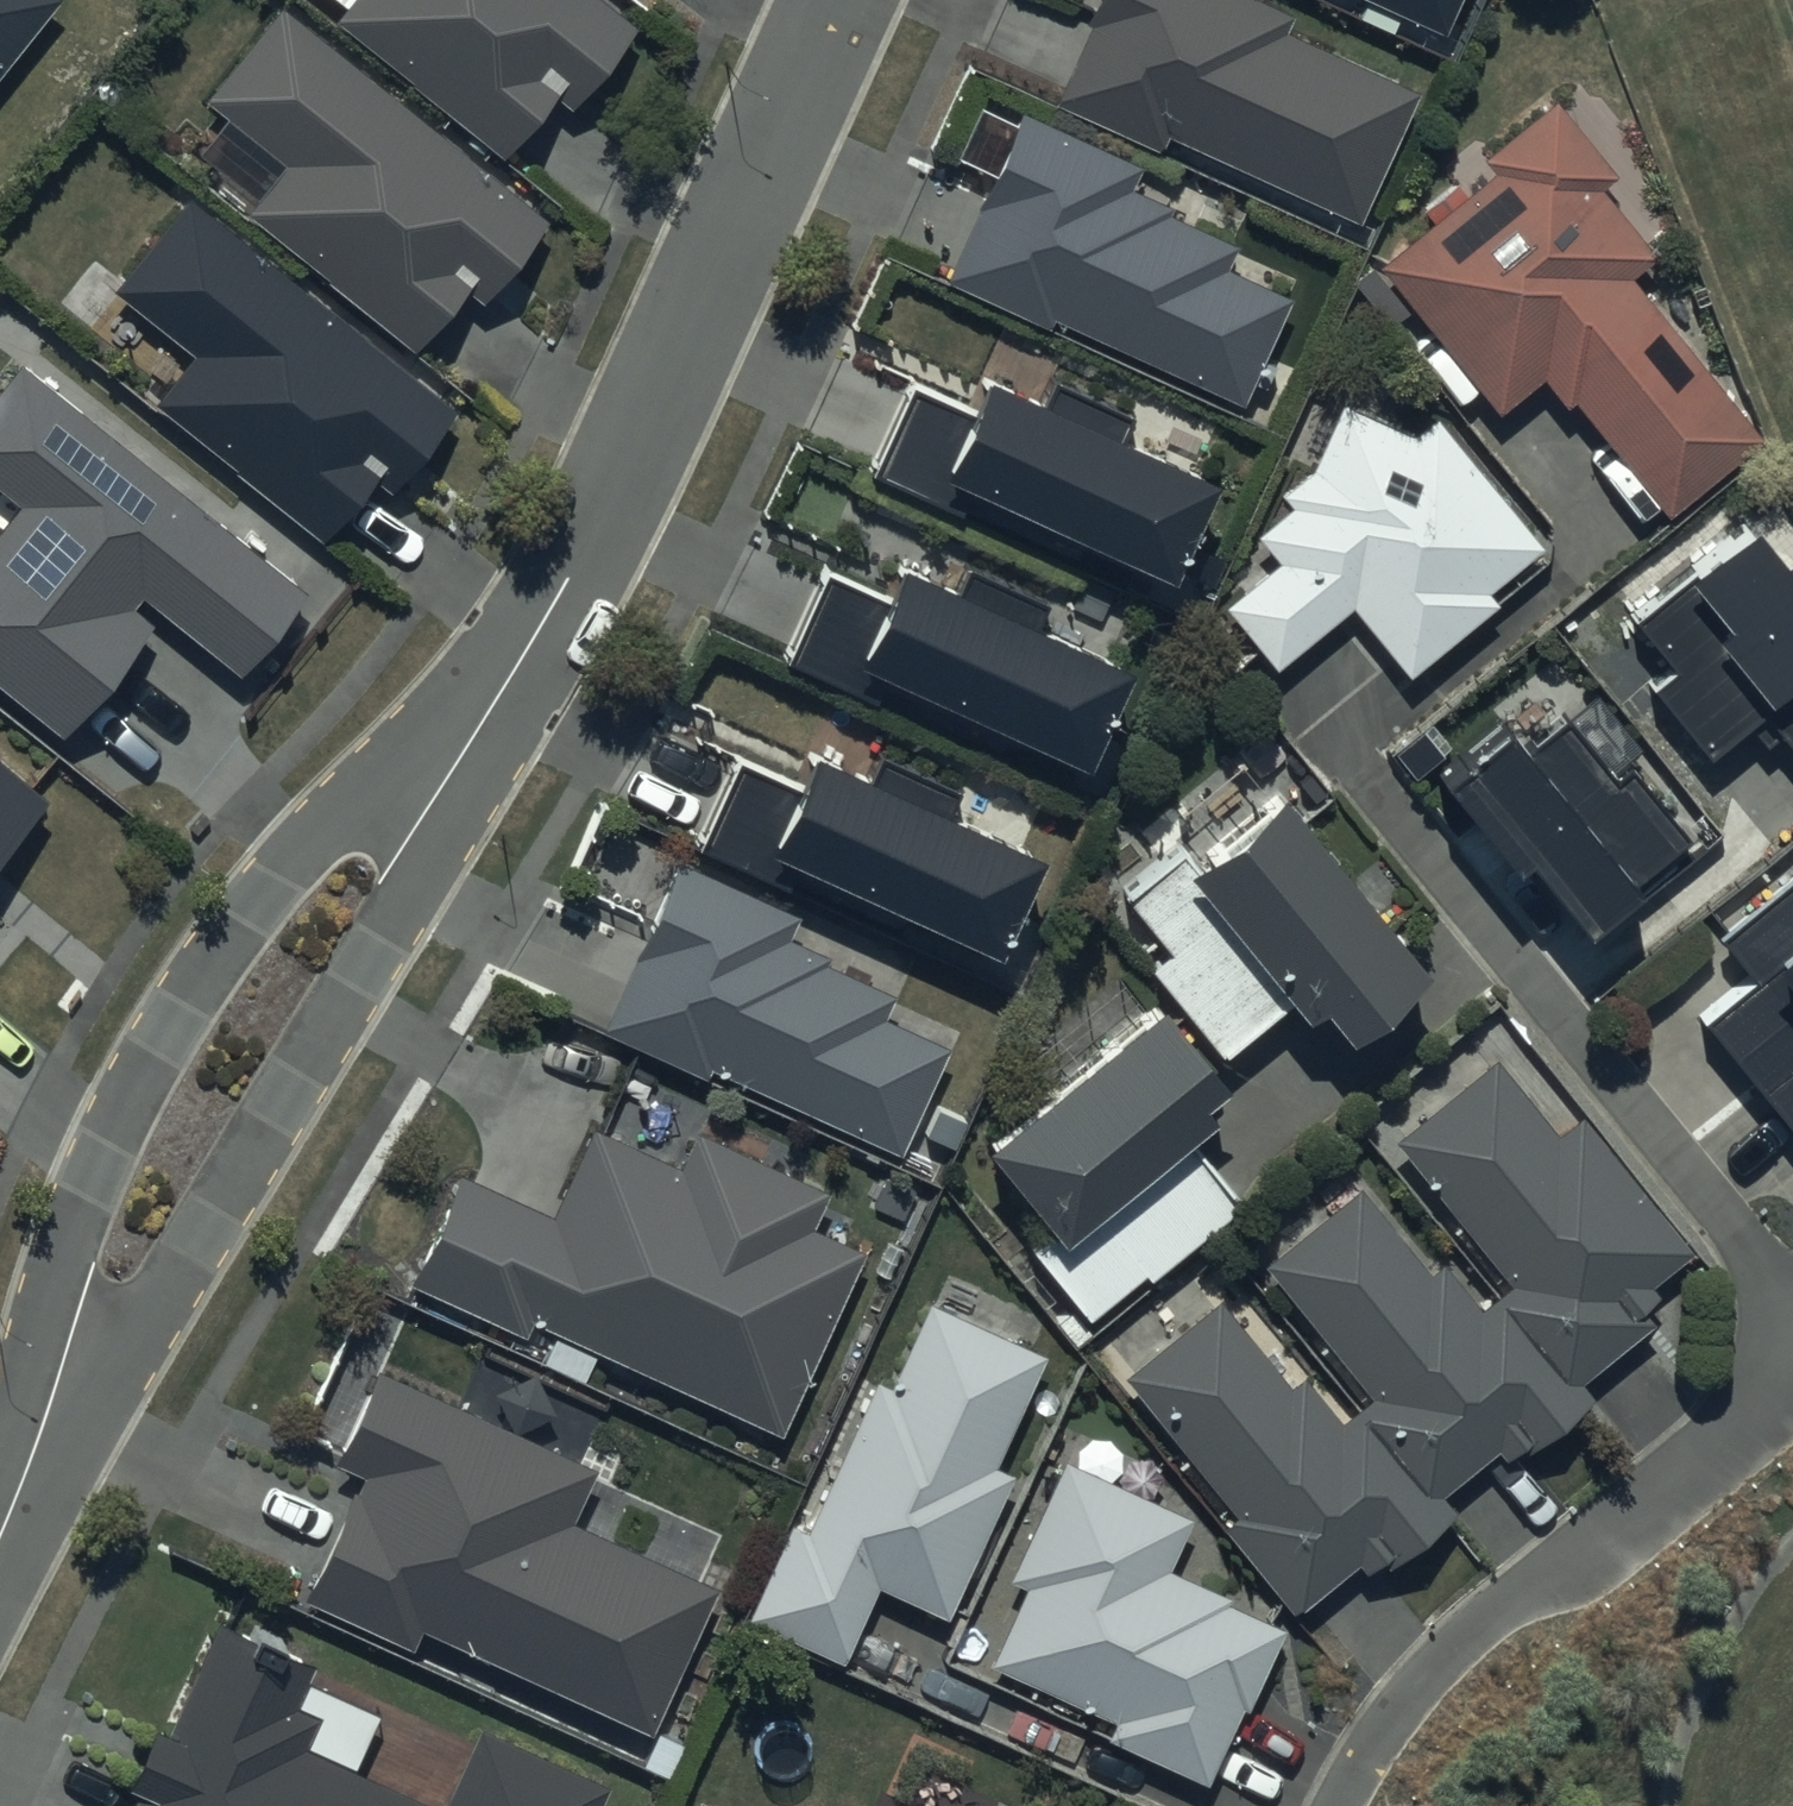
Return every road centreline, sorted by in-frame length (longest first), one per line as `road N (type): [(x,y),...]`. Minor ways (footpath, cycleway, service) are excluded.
road 1 (residential): [(40,1442),(44,1333),(96,1171),(167,1029),(262,894),(343,809),(502,692)]
road 2 (residential): [(502,692),(472,791),(427,877),(132,1356),(40,1442)]
road 3 (residential): [(1792,1314),(1305,685)]
road 4 (residential): [(502,692),(566,587),(841,0)]
road 5 (residential): [(1340,1805),(1355,1772),(1420,1687),(1476,1630),(1588,1556),(1792,1385)]

